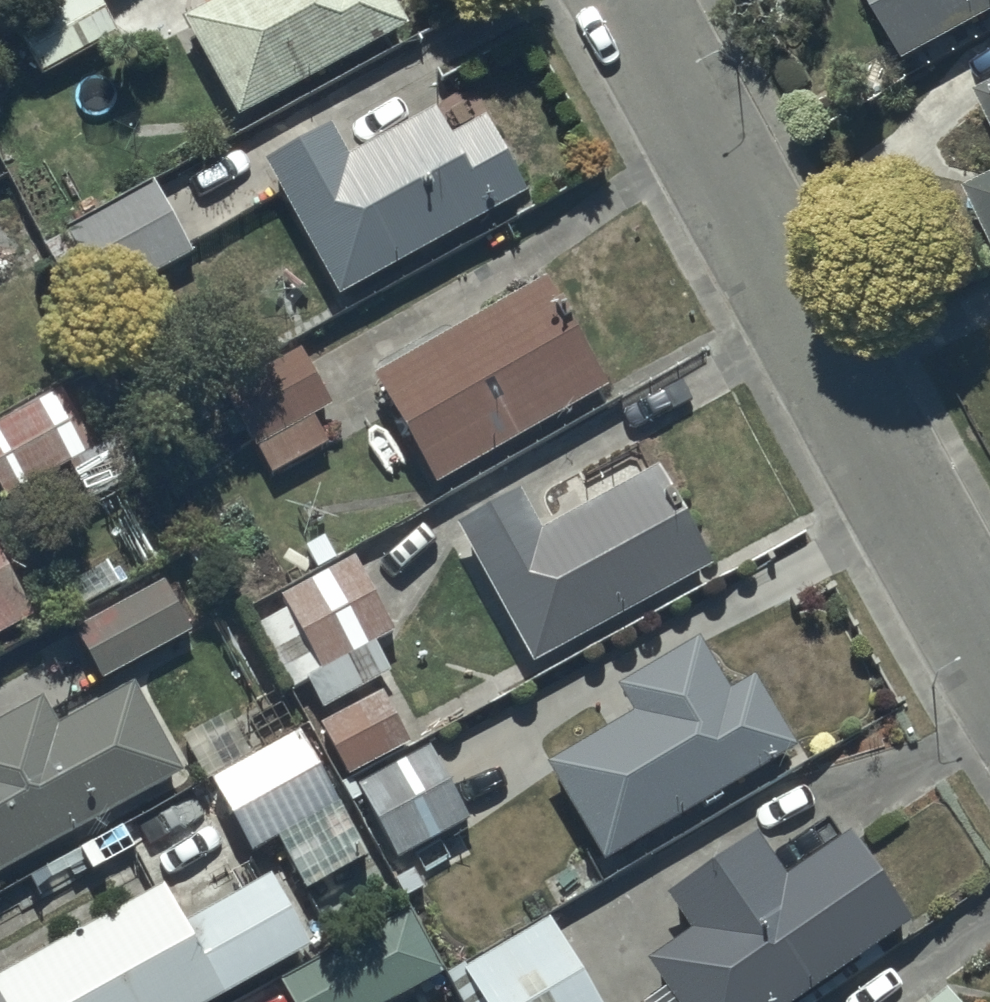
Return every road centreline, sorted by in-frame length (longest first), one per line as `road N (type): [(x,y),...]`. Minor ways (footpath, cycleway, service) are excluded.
road 1 (residential): [(989,631),(648,0)]

